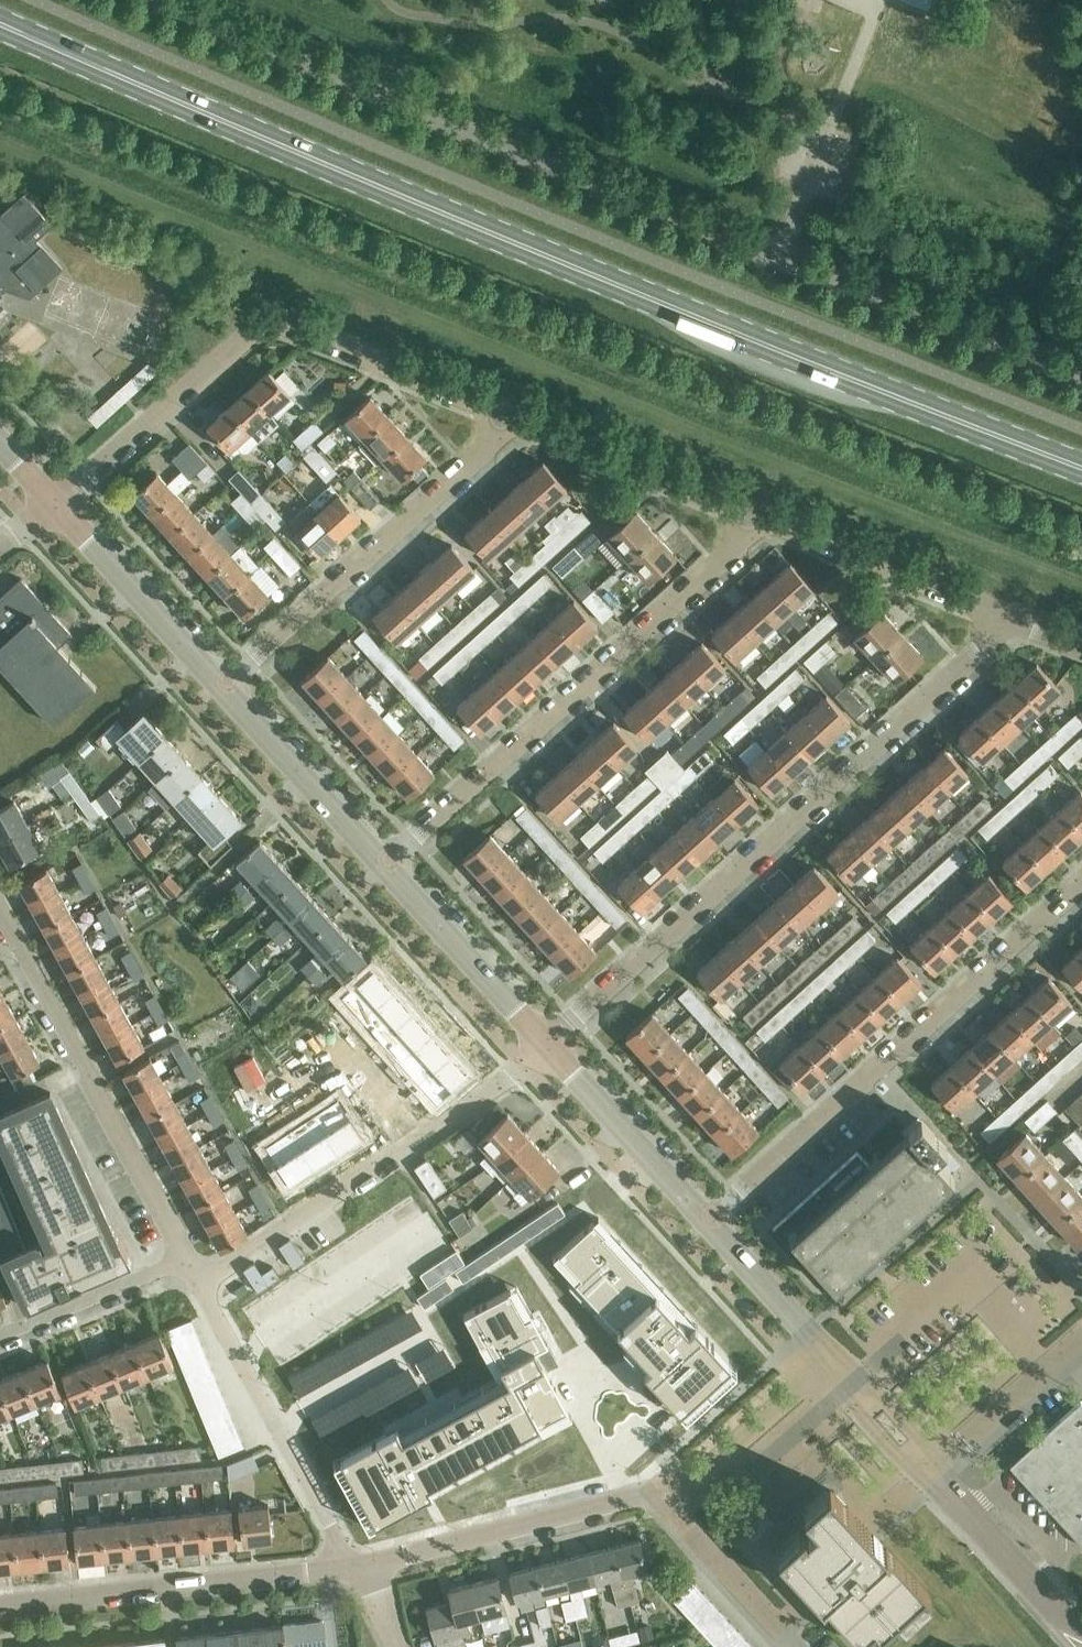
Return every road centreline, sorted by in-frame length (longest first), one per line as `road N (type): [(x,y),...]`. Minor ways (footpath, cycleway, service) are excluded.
road 1 (primary): [(1081,469),(832,375),(0,24)]
road 2 (unclassified): [(1081,374),(805,268),(187,0)]
road 3 (residential): [(545,1043),(1010,623)]
road 4 (residential): [(387,867),(734,551),(750,518)]
road 5 (residential): [(708,1220),(1081,880)]
road 6 (residential): [(198,1282),(526,1065),(545,1043)]
road 7 (residential): [(502,418),(485,450),(229,688)]
road 8 (residential): [(181,1256),(0,917)]
road 9 (residential): [(360,1566),(0,1609)]
road 10 (residential): [(360,1566),(341,1549),(198,1282)]
road 11 (residential): [(676,1491),(631,1496),(360,1566)]
road 12 (residential): [(53,503),(245,334),(267,322),(290,326)]
road 13 (residential): [(1010,623),(750,518)]
road 14 (residential): [(750,518),(502,418)]
road 15 (tertiary): [(229,688),(53,503)]
road 16 (tertiary): [(708,1220),(545,1043)]
road 17 (tertiary): [(387,867),(229,688)]
road 18 (tertiary): [(545,1043),(387,867)]
road 19 (residential): [(502,418),(290,326)]
road 20 (tertiary): [(1081,1632),(931,1470)]
road 21 (residential): [(832,1357),(676,1491)]
road 22 (residential): [(676,1491),(686,1523),(797,1646)]
road 23 (residential): [(0,1338),(181,1256)]
road 24 (tertiary): [(832,1357),(708,1220)]
road 25 (residential): [(931,1470),(1069,1349)]
road 26 (tertiary): [(931,1470),(832,1357)]

